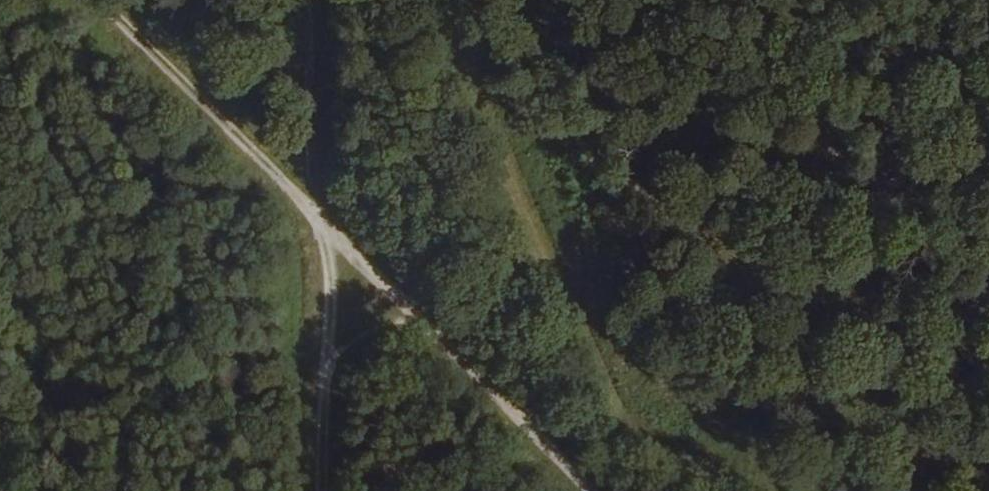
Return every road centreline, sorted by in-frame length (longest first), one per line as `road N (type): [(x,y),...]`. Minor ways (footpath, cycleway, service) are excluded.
road 1 (track): [(452,0),(634,417),(693,468),(771,490)]
road 2 (track): [(595,490),(321,225)]
road 3 (track): [(96,0),(321,225)]
road 4 (track): [(321,225),(334,301),(328,490)]

